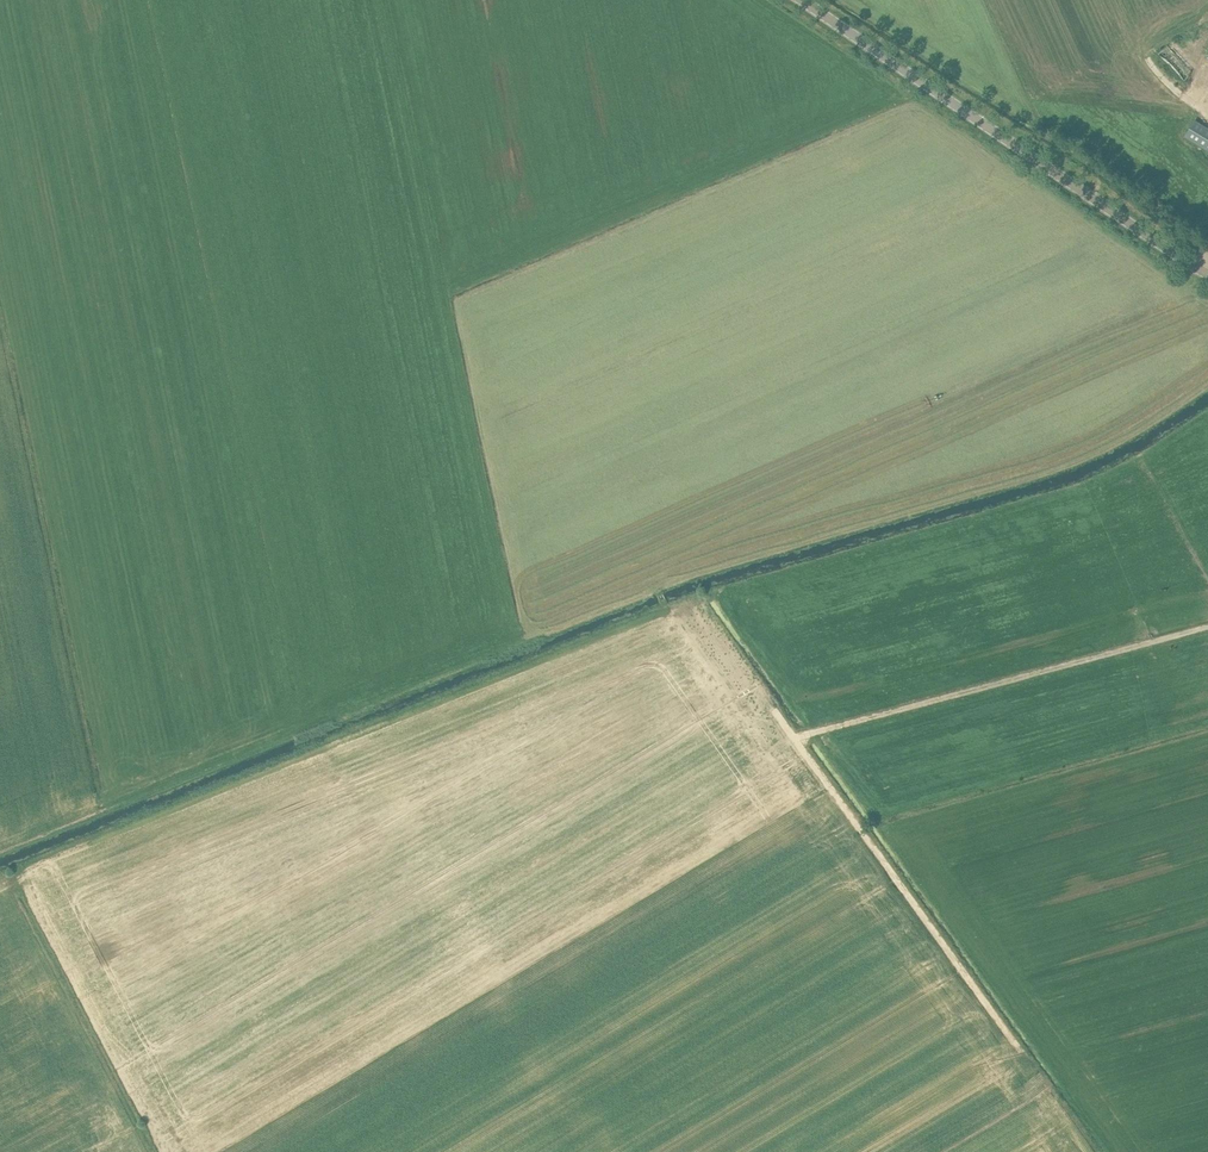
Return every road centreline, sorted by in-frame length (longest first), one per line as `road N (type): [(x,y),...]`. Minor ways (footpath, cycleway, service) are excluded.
road 1 (unclassified): [(1207,276),(795,0)]

